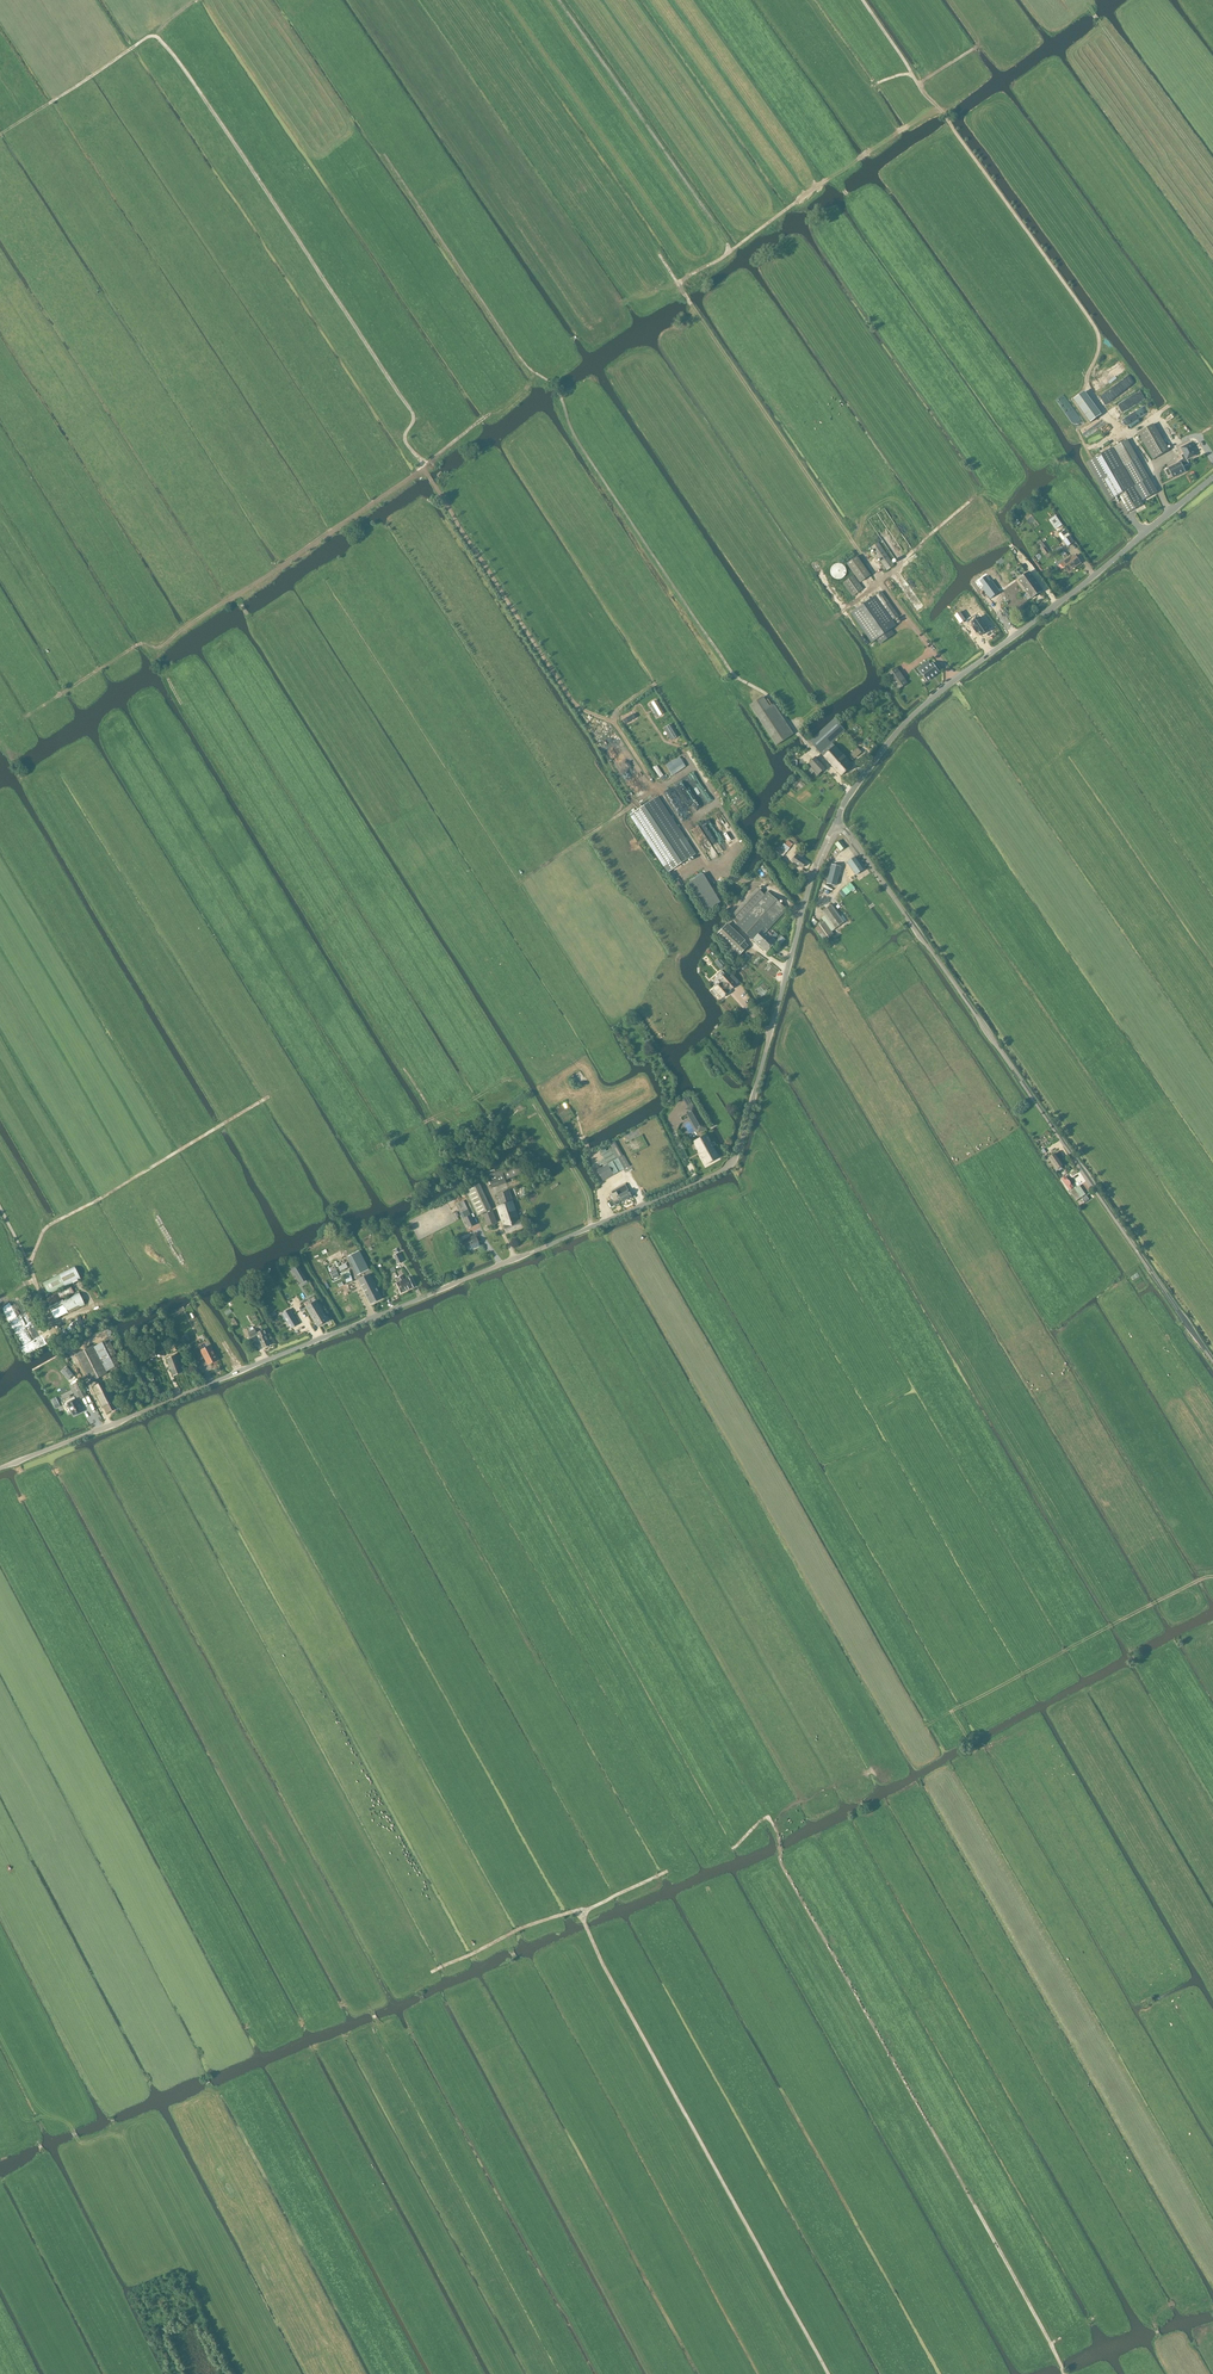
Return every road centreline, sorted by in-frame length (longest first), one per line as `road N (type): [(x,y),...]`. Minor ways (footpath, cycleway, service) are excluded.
road 1 (tertiary): [(0,1469),(730,1165),(812,876),(835,823)]
road 2 (track): [(807,744),(769,696),(731,672),(588,459),(561,398),(522,363),(286,10),(298,0)]
road 3 (track): [(913,626),(679,283),(939,108)]
road 4 (track): [(584,1139),(593,1102),(588,1076),(563,1055),(531,1057),(510,1037),(213,561)]
road 5 (track): [(423,465),(404,436),(413,412),(160,40),(148,37),(0,134)]
road 6 (track): [(729,913),(702,856),(614,724),(575,705),(423,465),(537,374)]
road 7 (track): [(1065,2373),(781,1863),(768,1817),(732,1849)]
road 8 (tertiary): [(1212,1357),(835,823)]
road 9 (track): [(481,1183),(454,1132),(433,1118),(155,657)]
road 10 (track): [(829,2373),(581,1913)]
road 11 (tertiary): [(835,823),(889,741),(932,700),(1212,477)]
road 12 (track): [(1155,481),(1084,383),(1098,352),(1095,327),(939,108)]
road 13 (track): [(361,2373),(204,2073)]
road 14 (track): [(929,1723),(1212,1576)]
road 15 (track): [(591,1227),(589,1199),(520,1080),(507,1078),(387,1143)]
road 16 (track): [(731,250),(555,0)]
road 17 (track): [(29,1264),(50,1225),(269,1096)]
road 18 (track): [(432,1972),(667,1871)]
road 19 (track): [(423,465),(236,595)]
road 20 (track): [(1212,178),(1091,11)]
road 21 (track): [(67,1353),(0,1208)]
road 22 (track): [(939,108),(862,0)]

